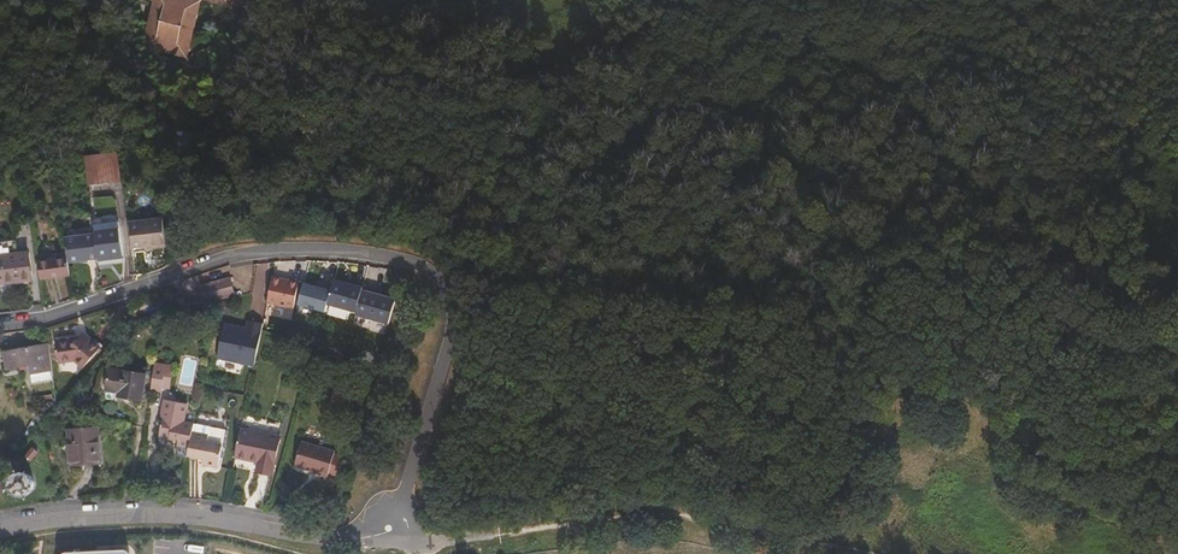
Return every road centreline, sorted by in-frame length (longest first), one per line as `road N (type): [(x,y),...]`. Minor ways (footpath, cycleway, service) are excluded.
road 1 (residential): [(0,327),(258,254),(404,262),(444,289),(450,328),(393,512)]
road 2 (residential): [(0,529),(187,518),(350,540),(386,531),(393,512)]
road 3 (track): [(408,543),(632,513),(679,514),(806,543)]

